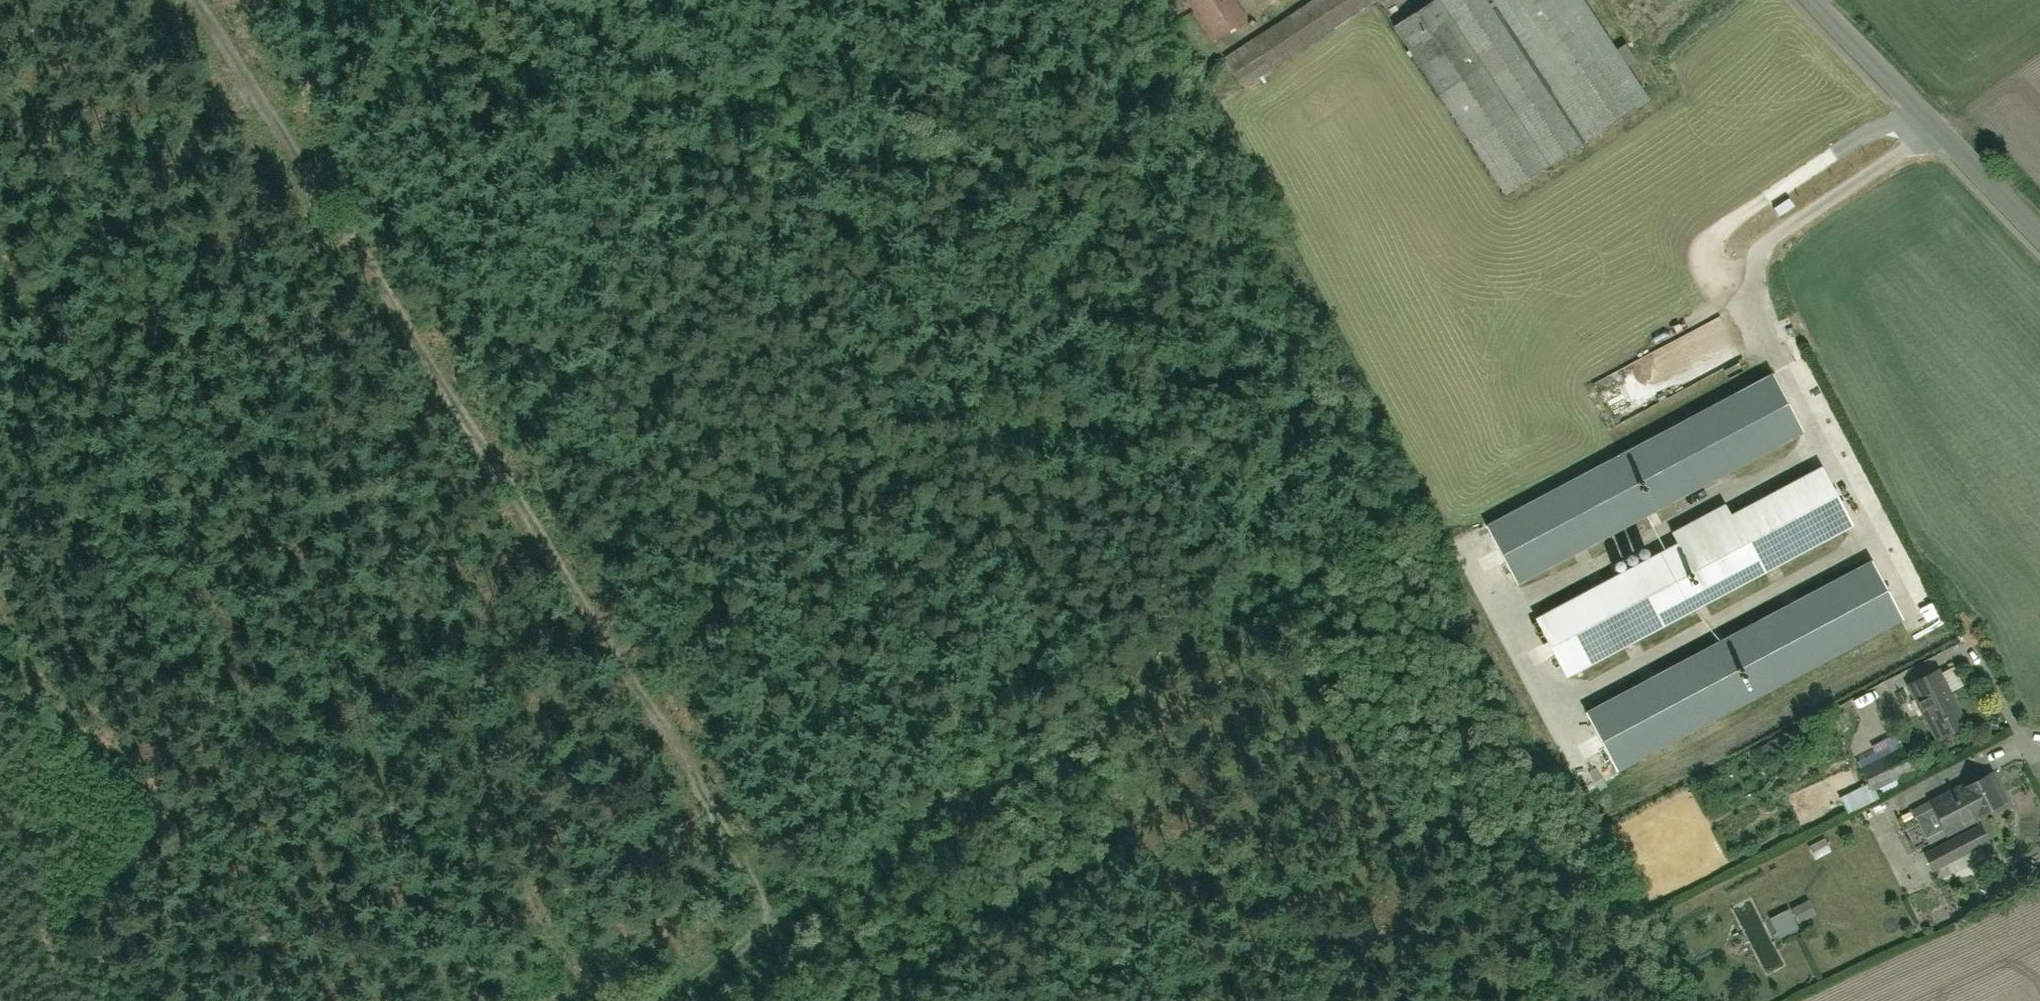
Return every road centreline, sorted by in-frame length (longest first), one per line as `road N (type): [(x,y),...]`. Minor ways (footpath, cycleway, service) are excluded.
road 1 (residential): [(2039,235),(1811,0)]

